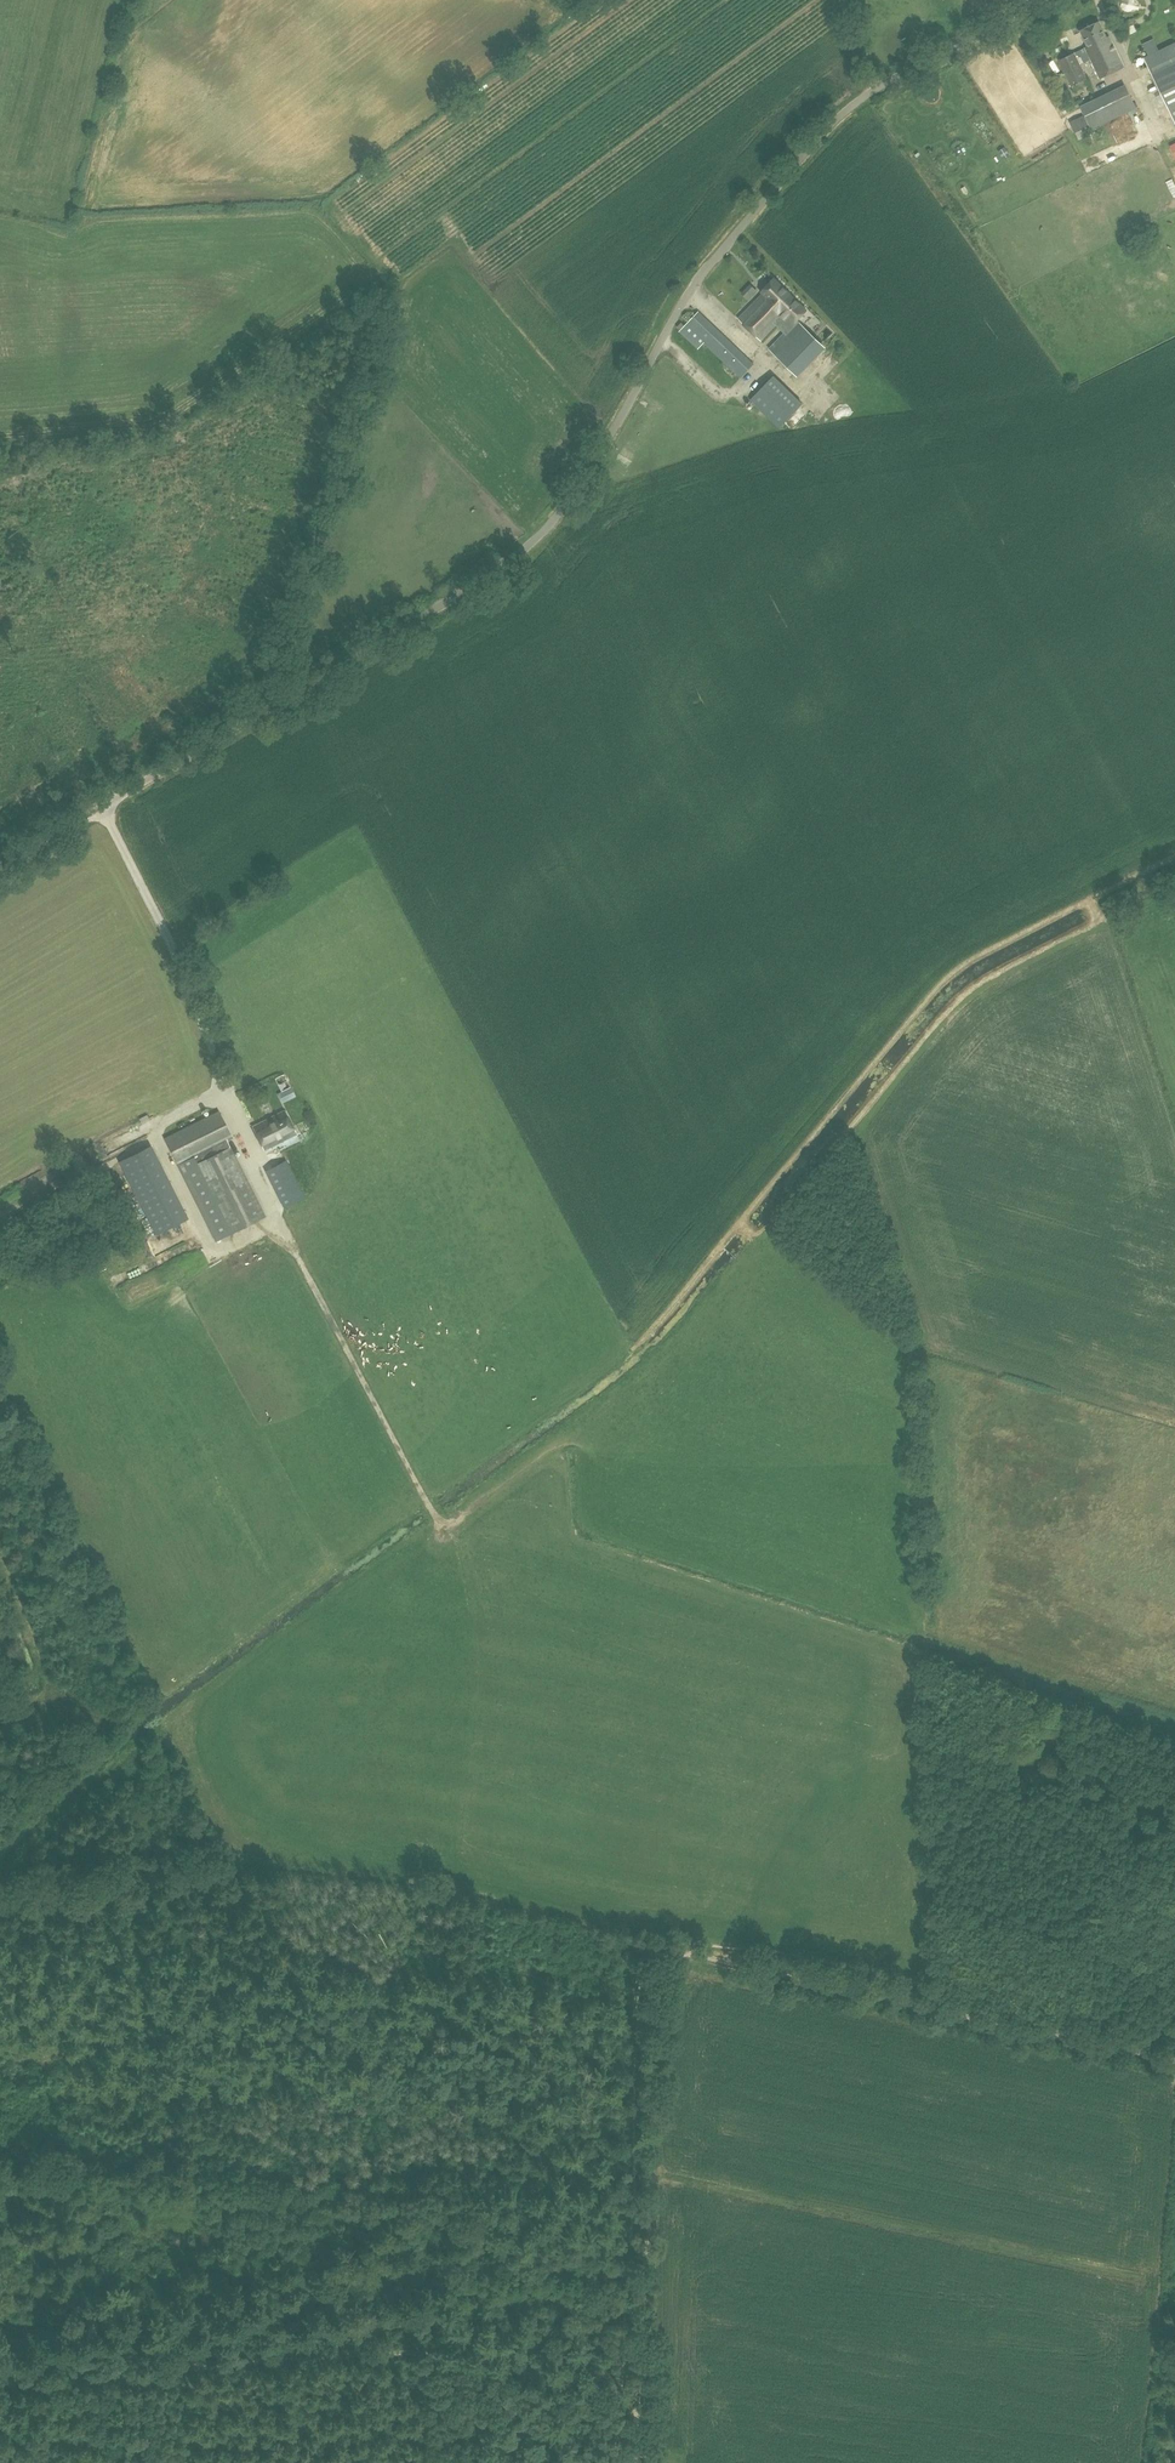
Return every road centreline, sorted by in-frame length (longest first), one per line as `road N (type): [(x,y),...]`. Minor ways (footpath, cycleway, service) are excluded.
road 1 (unclassified): [(102,808),(527,546),(568,502),(708,265),(829,127),(887,82),(1061,0)]
road 2 (track): [(637,2397),(656,1999),(667,1957),(703,1955),(1174,2058)]
road 3 (track): [(0,2382),(419,2351),(621,2393)]

